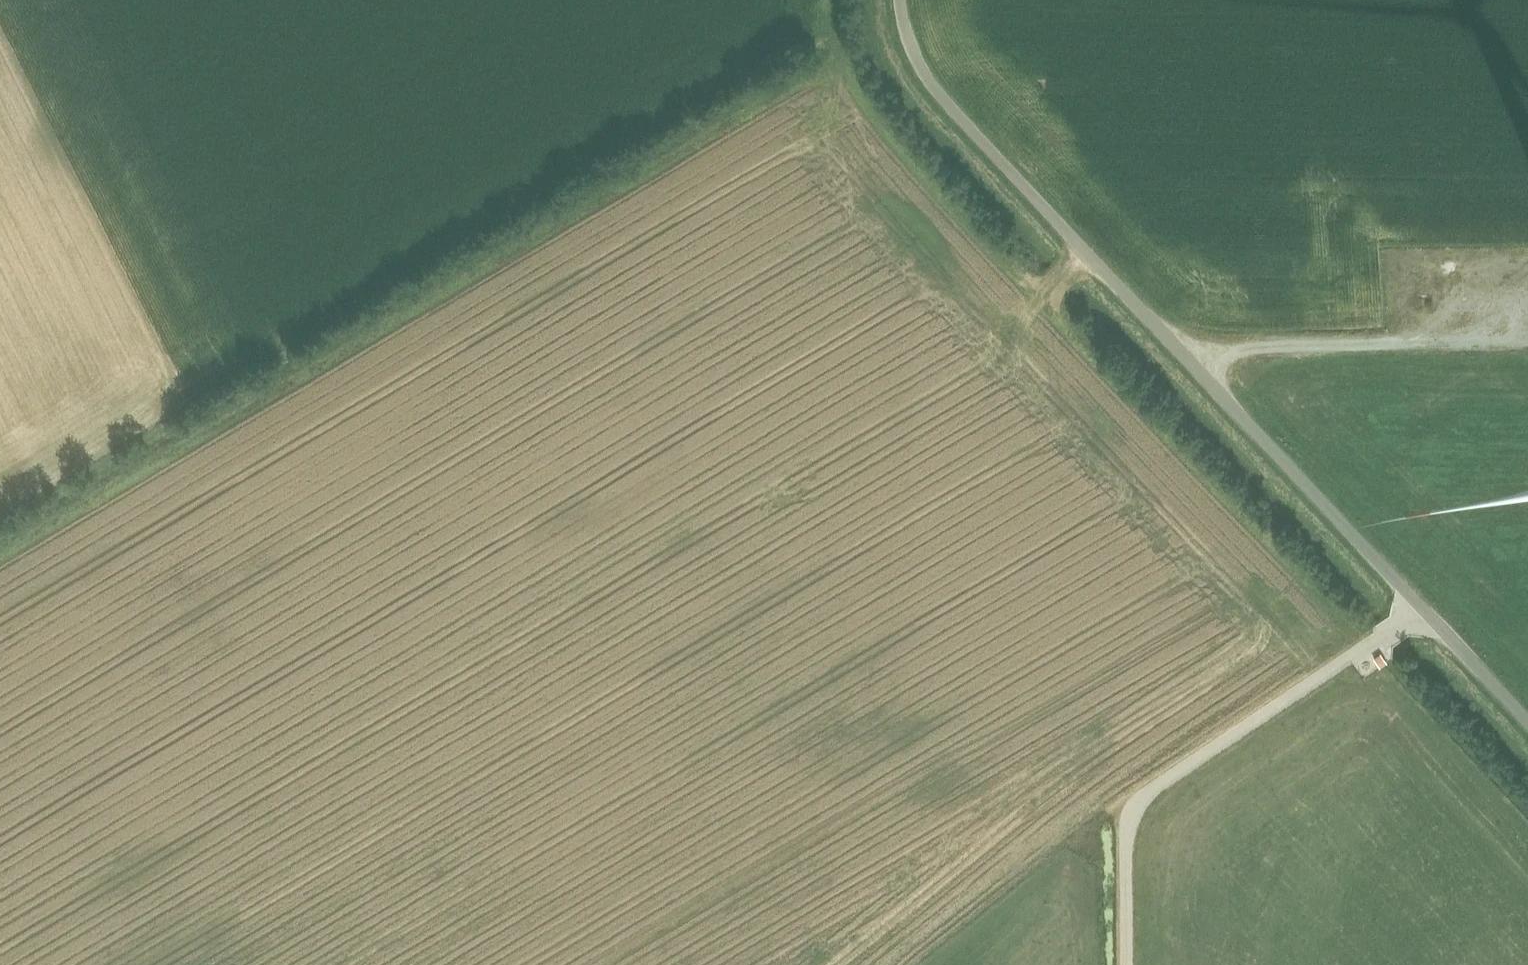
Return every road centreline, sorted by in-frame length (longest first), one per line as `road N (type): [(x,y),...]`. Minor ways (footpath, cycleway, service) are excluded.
road 1 (unclassified): [(1527,718),(925,75),(902,0)]
road 2 (track): [(1527,328),(1231,349),(1203,371)]

